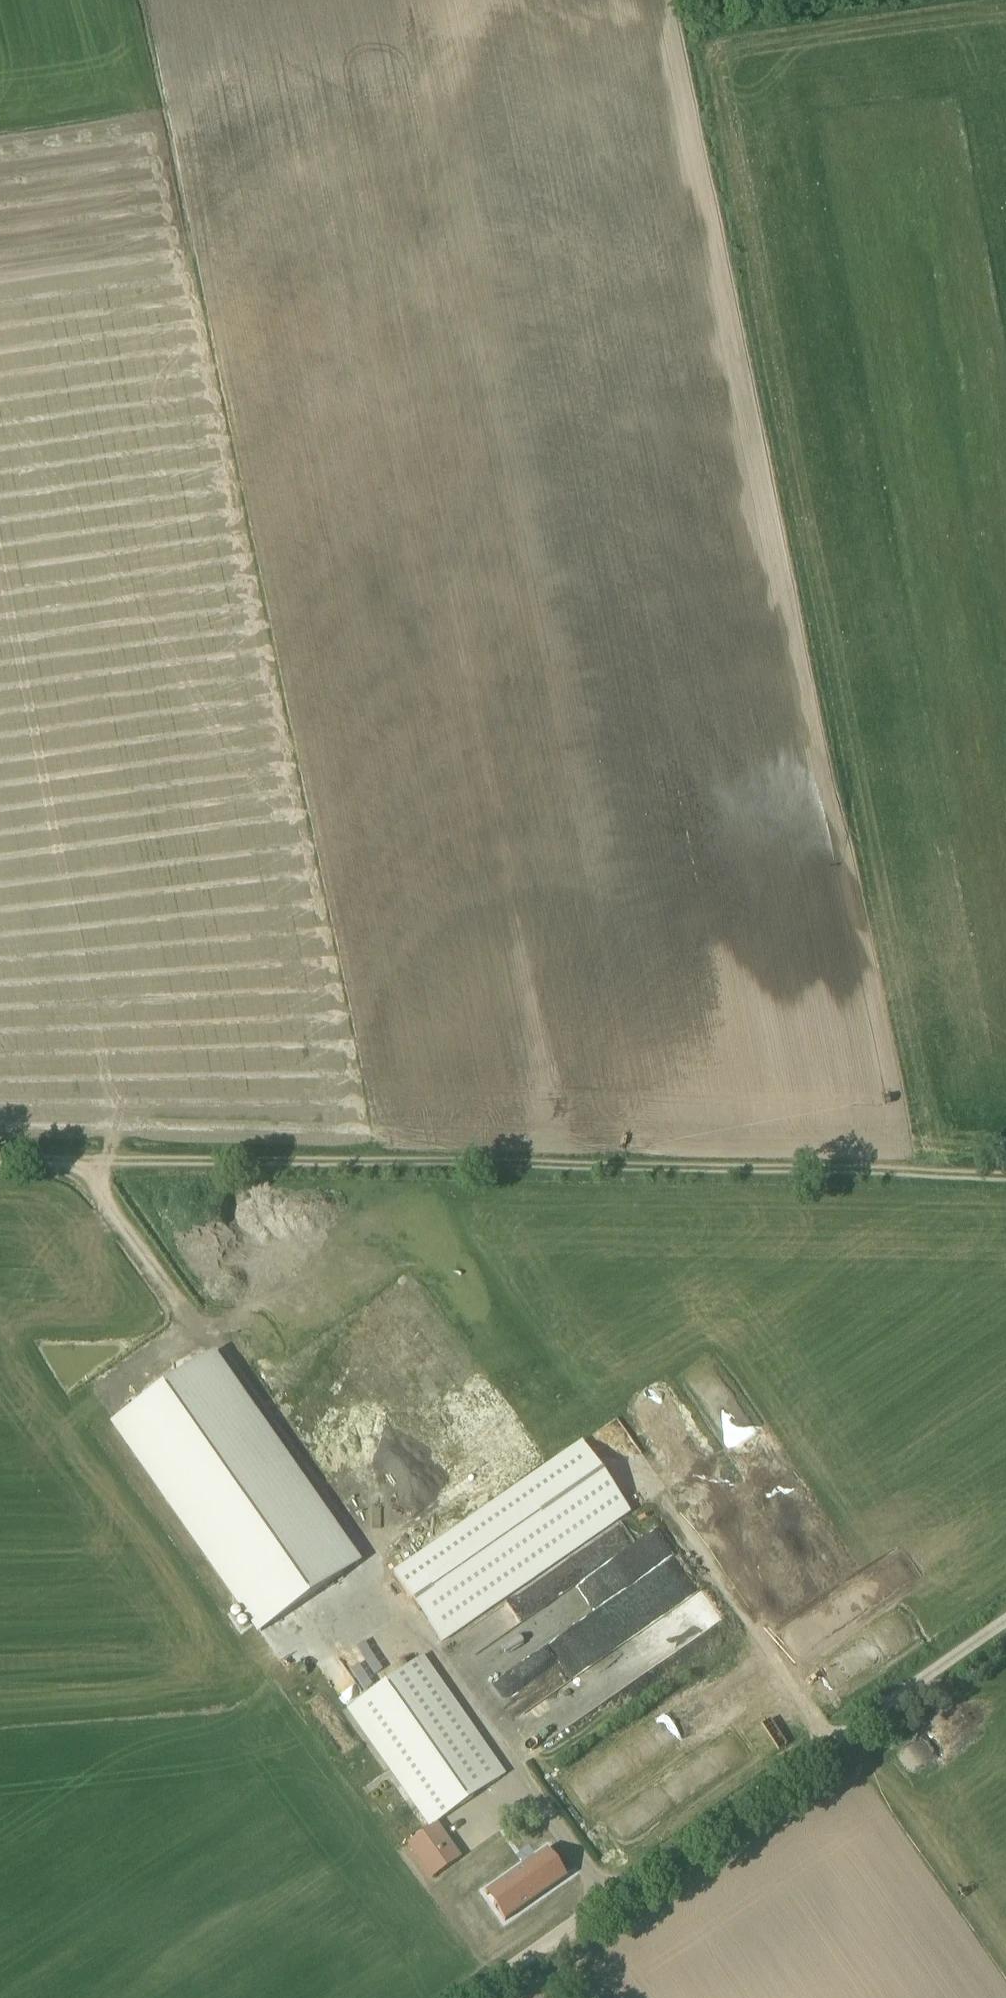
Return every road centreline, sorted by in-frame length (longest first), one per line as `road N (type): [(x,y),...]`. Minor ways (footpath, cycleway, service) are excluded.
road 1 (track): [(0,1156),(1005,1176)]
road 2 (unclassified): [(460,1997),(1005,1618)]

